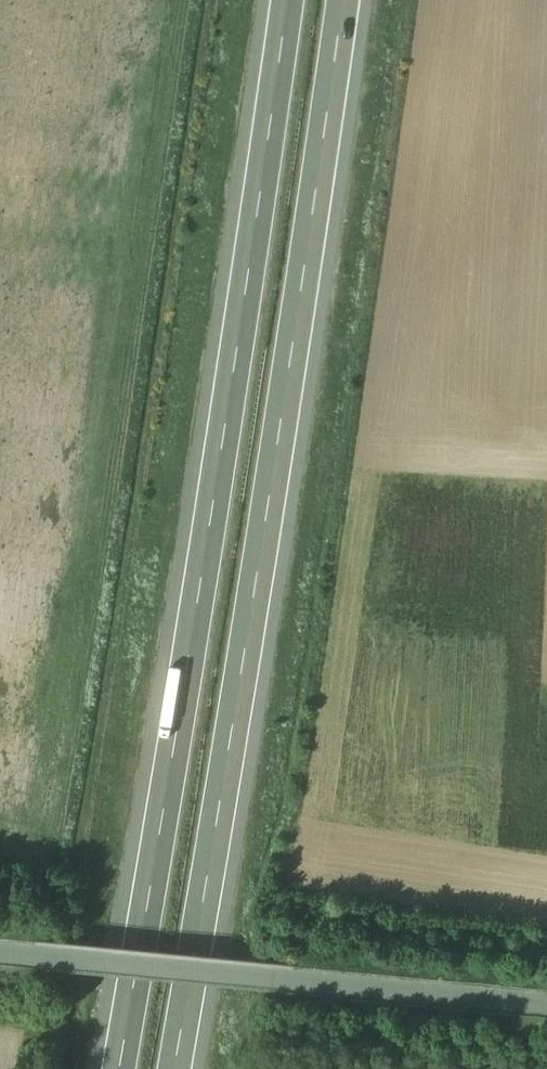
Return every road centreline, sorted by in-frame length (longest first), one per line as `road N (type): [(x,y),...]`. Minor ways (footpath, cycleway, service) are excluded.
road 1 (motorway): [(183,1068),(351,0)]
road 2 (motorway): [(279,0),(111,1068)]
road 3 (residential): [(0,942),(546,996)]

